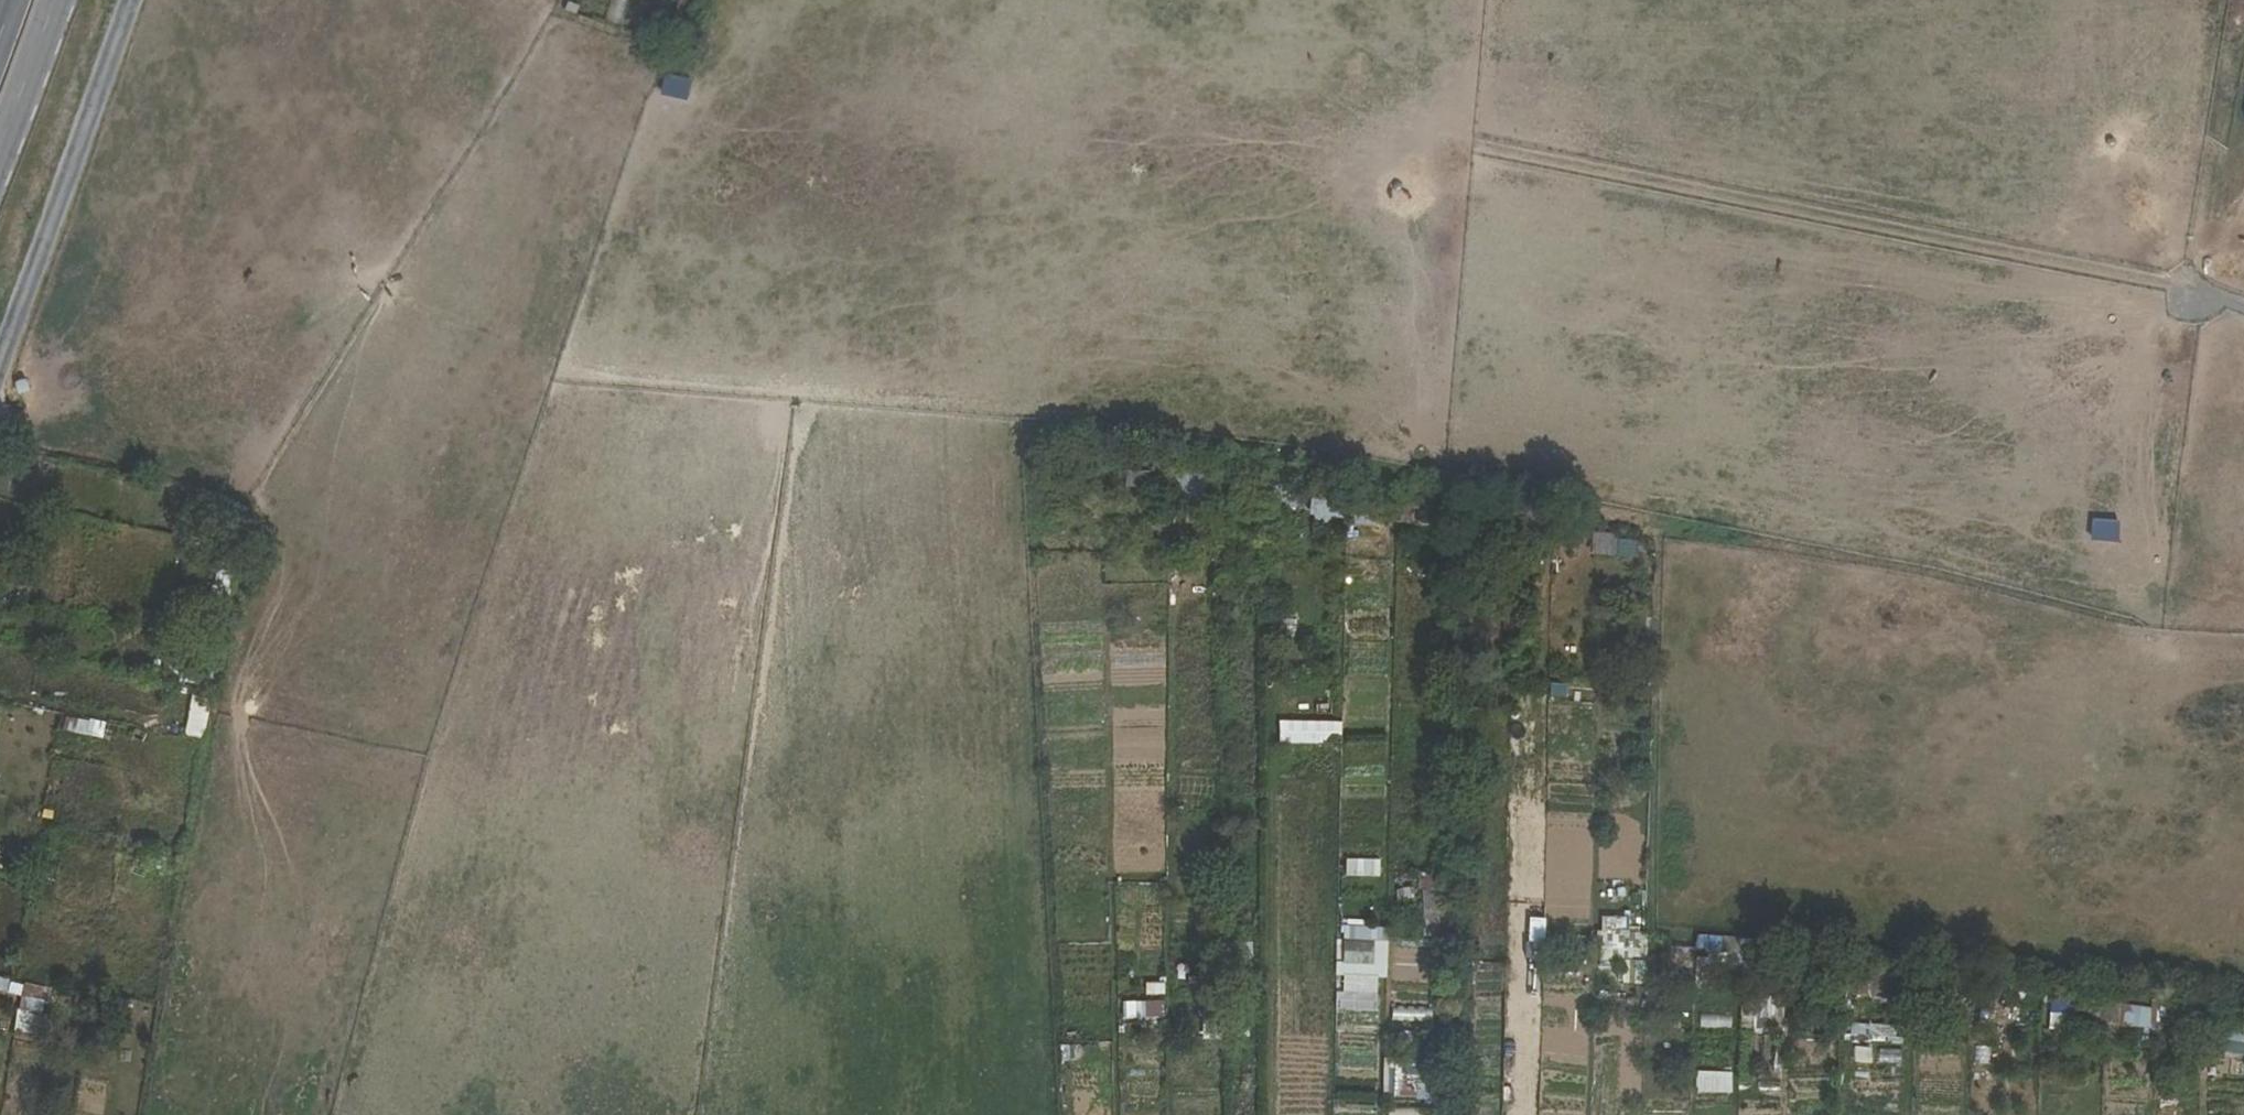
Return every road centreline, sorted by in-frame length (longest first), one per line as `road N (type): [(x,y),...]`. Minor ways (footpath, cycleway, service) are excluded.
road 1 (unclassified): [(0,367),(70,187),(129,0)]
road 2 (primary): [(0,155),(57,0)]

